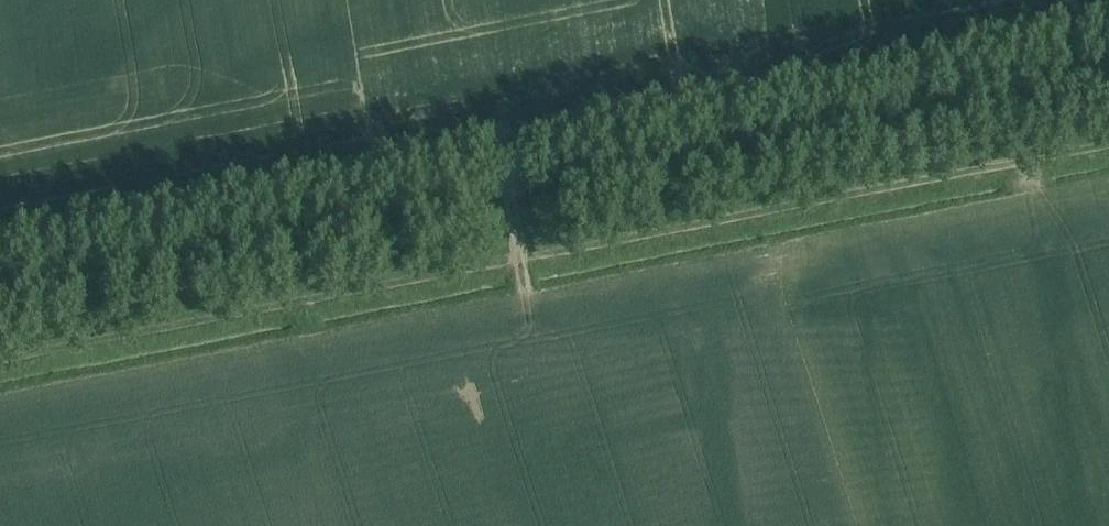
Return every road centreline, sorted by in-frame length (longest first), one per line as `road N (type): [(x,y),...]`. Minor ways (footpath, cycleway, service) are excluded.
road 1 (track): [(1108,140),(0,355)]
road 2 (unclassified): [(0,257),(1108,46)]

